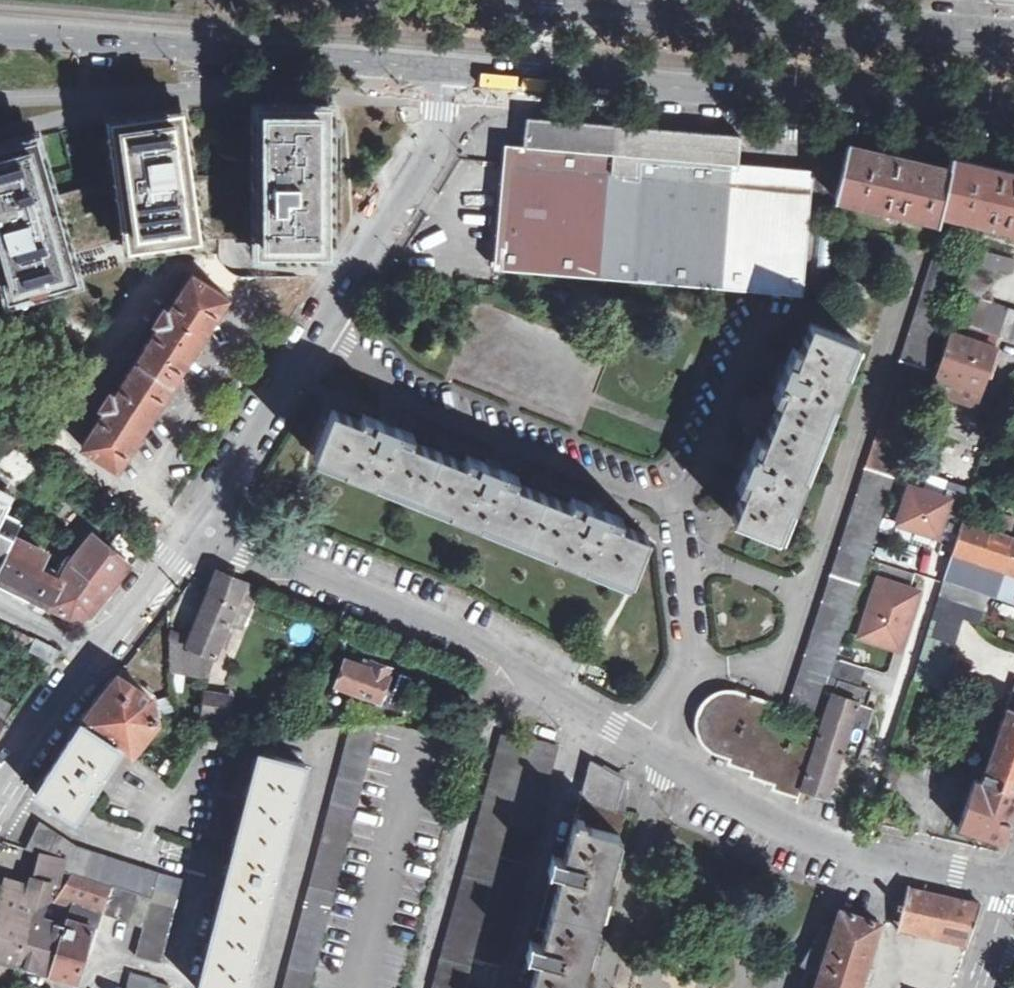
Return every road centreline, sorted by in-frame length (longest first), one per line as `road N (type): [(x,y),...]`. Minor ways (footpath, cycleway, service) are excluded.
road 1 (residential): [(1009,885),(801,836),(502,666),(192,536)]
road 2 (secondary): [(449,68),(1013,116)]
road 3 (residential): [(449,68),(435,150),(192,536)]
road 4 (secondary): [(0,32),(449,68)]
road 5 (secondary): [(1013,33),(617,0)]
road 6 (residential): [(98,648),(0,785)]
road 7 (residential): [(192,536),(98,648)]

